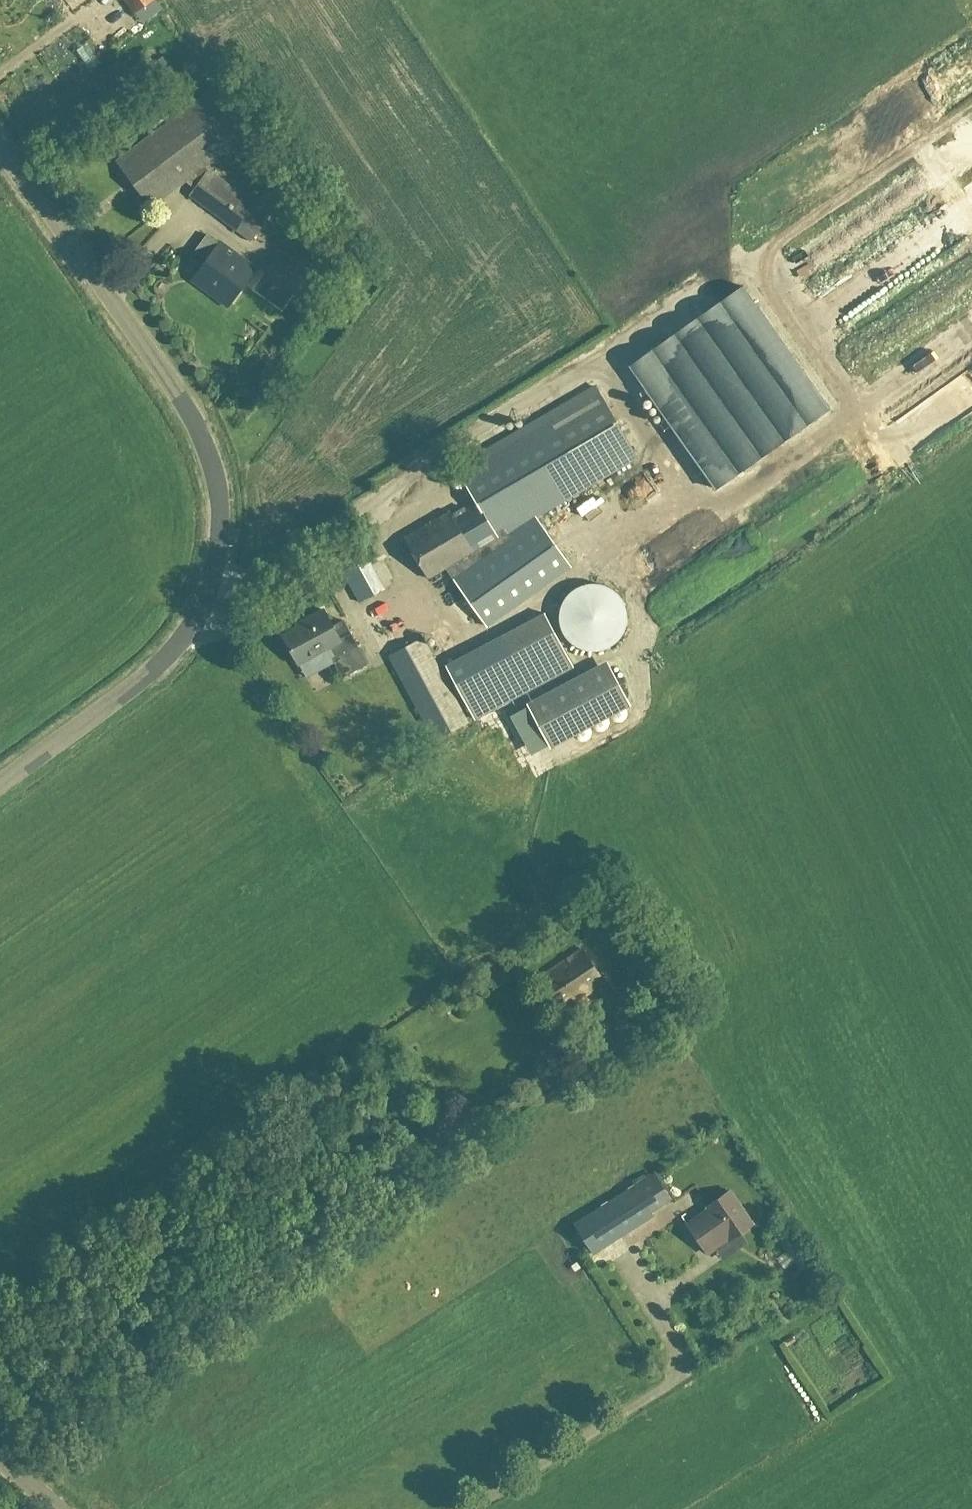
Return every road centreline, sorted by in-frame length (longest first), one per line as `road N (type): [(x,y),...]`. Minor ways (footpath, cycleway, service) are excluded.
road 1 (unclassified): [(0,787),(63,741),(192,623),(218,560),(208,449),(0,144)]
road 2 (track): [(589,1058),(8,1460)]

